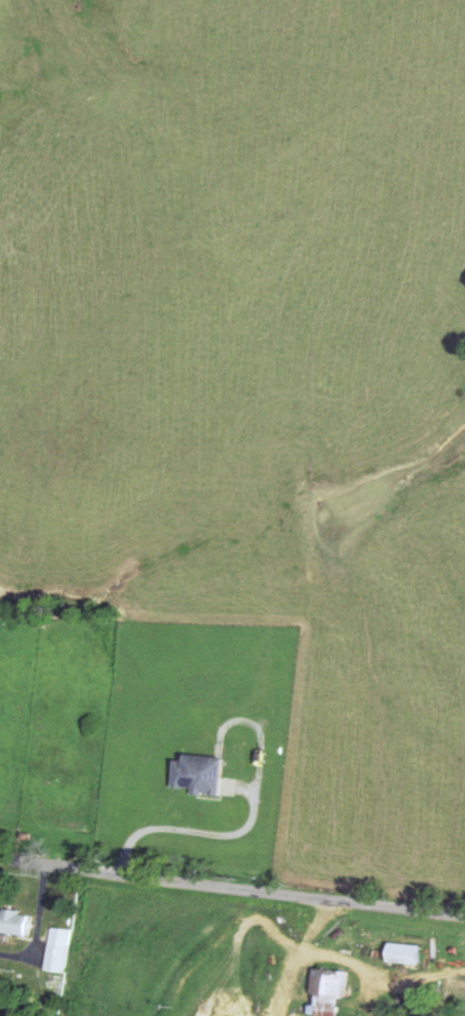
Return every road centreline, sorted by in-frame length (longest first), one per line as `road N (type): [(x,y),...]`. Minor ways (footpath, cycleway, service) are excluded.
road 1 (residential): [(464,940),(0,891)]

